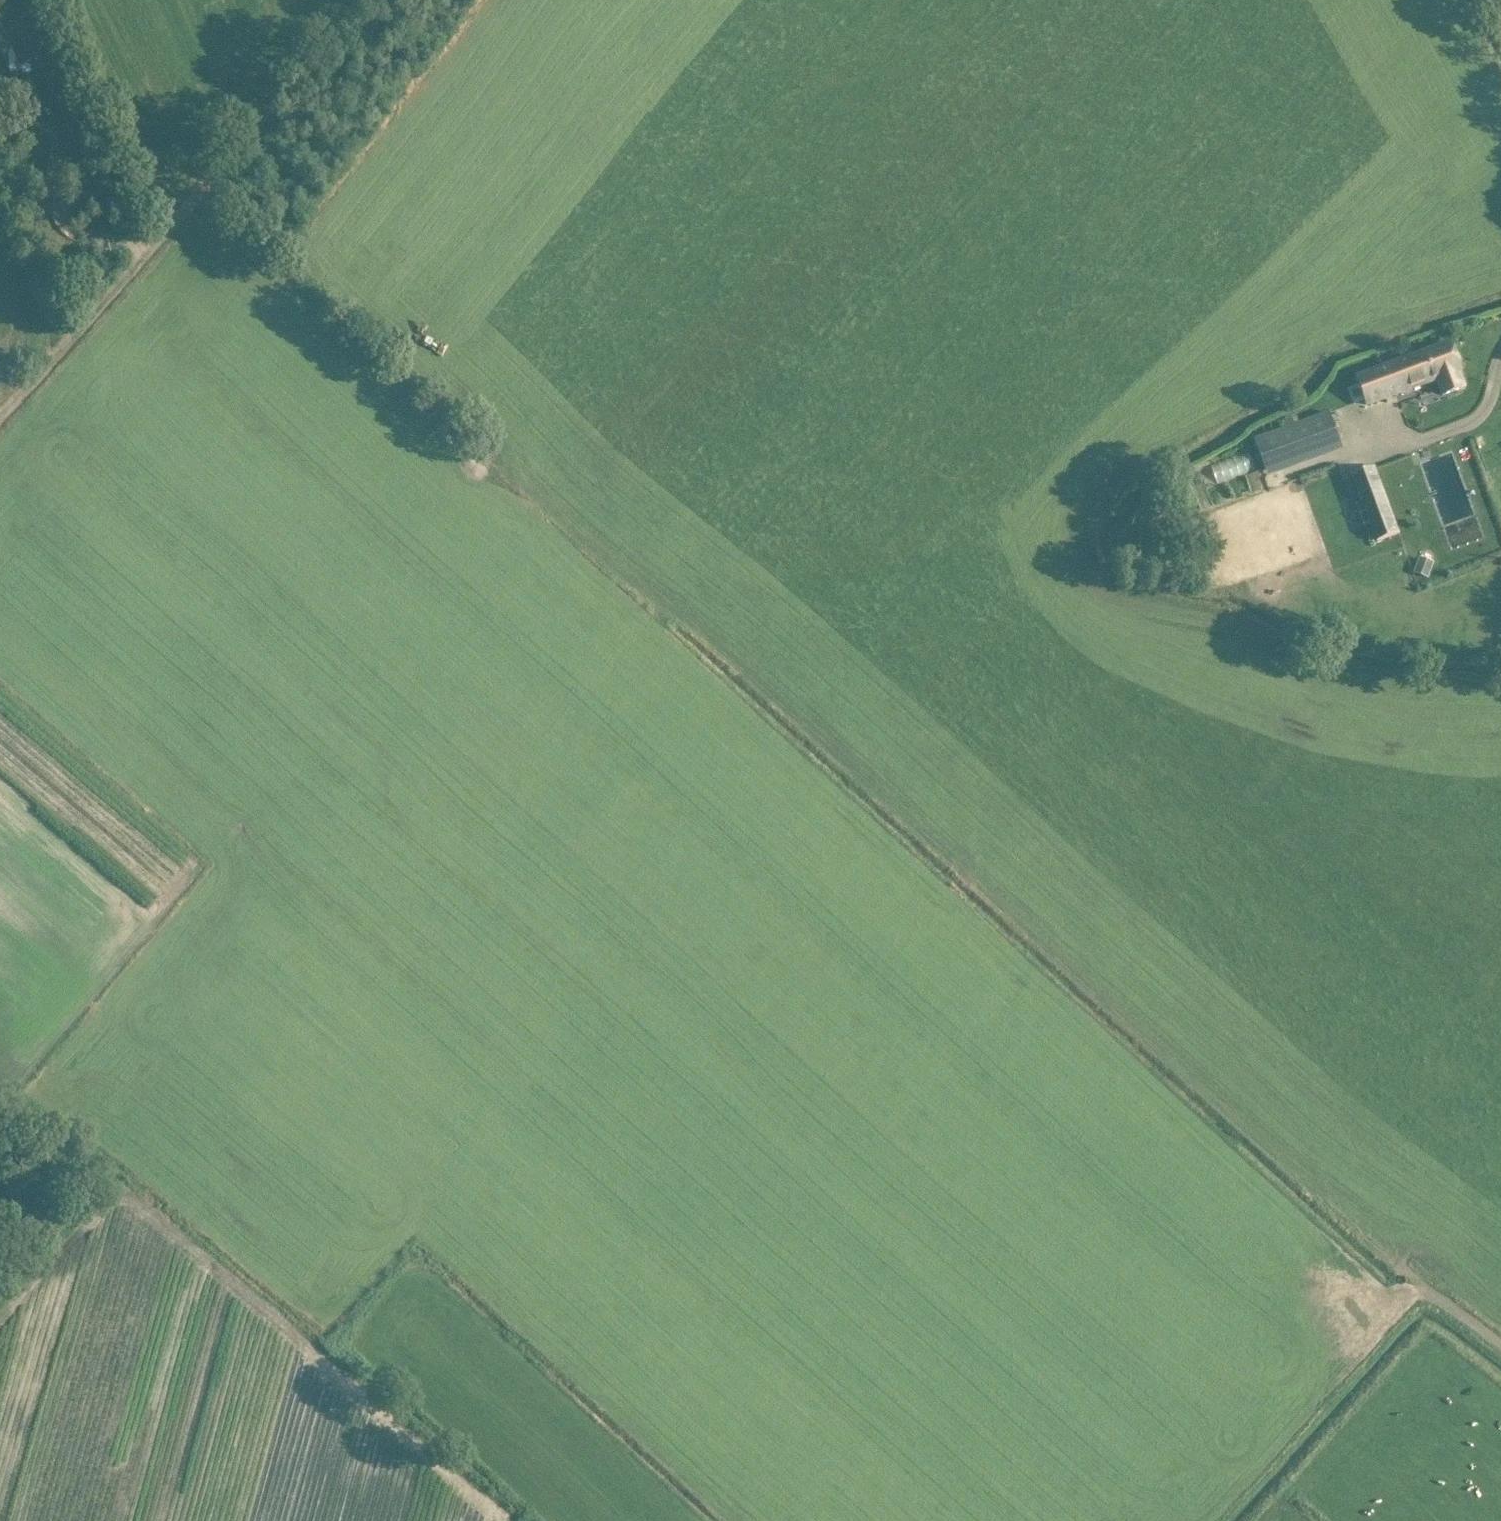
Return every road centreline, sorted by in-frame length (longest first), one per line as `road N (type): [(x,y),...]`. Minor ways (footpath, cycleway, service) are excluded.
road 1 (track): [(0,428),(208,181),(375,0)]

